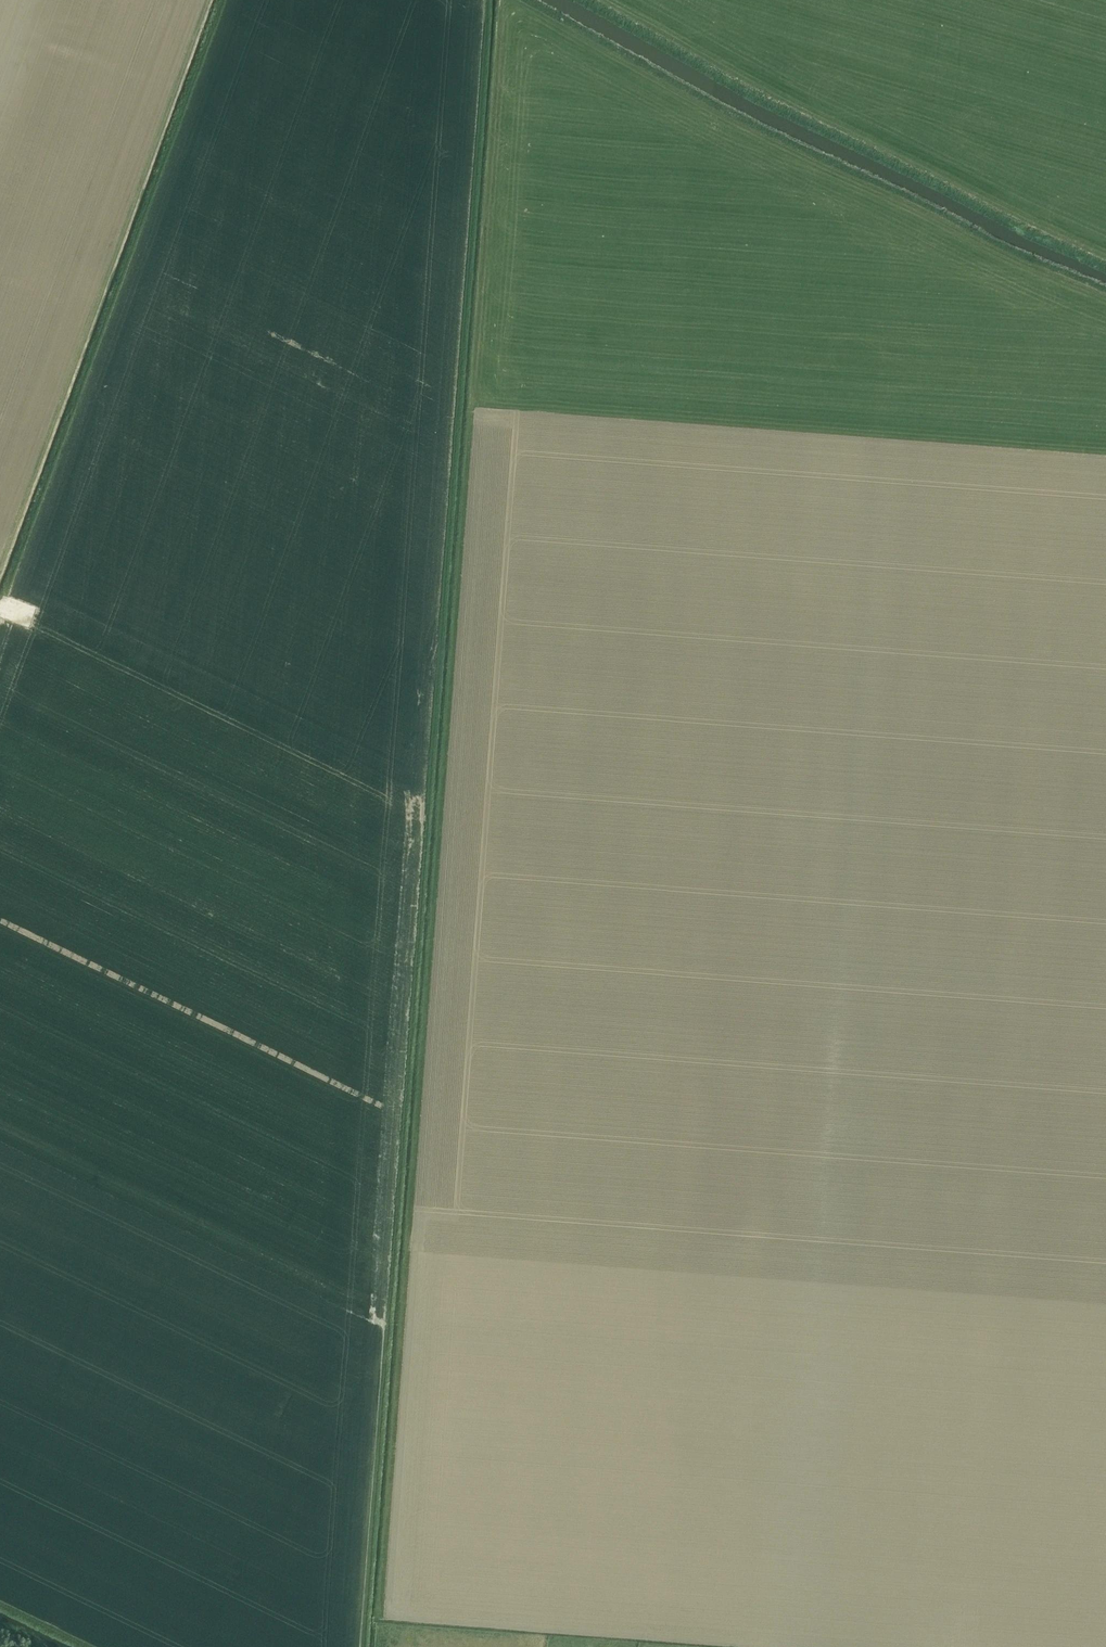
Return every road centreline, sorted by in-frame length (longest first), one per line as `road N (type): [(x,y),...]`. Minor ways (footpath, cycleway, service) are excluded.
road 1 (track): [(361,1646),(411,1008)]

